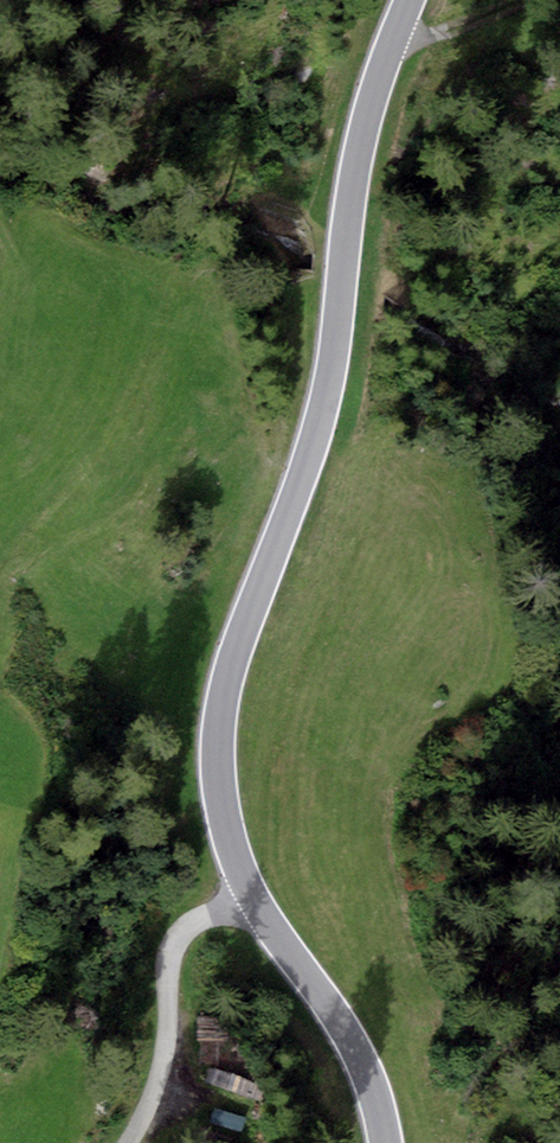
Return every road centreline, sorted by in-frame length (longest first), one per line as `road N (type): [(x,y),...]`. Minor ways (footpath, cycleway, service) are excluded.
road 1 (unclassified): [(386,1142),(361,1060),(236,858),(217,760),(235,656),(320,420),(362,138),(410,0)]
road 2 (track): [(126,1142),(160,1063),(171,947),(201,917),(254,898)]
road 3 (track): [(393,41),(519,0)]

